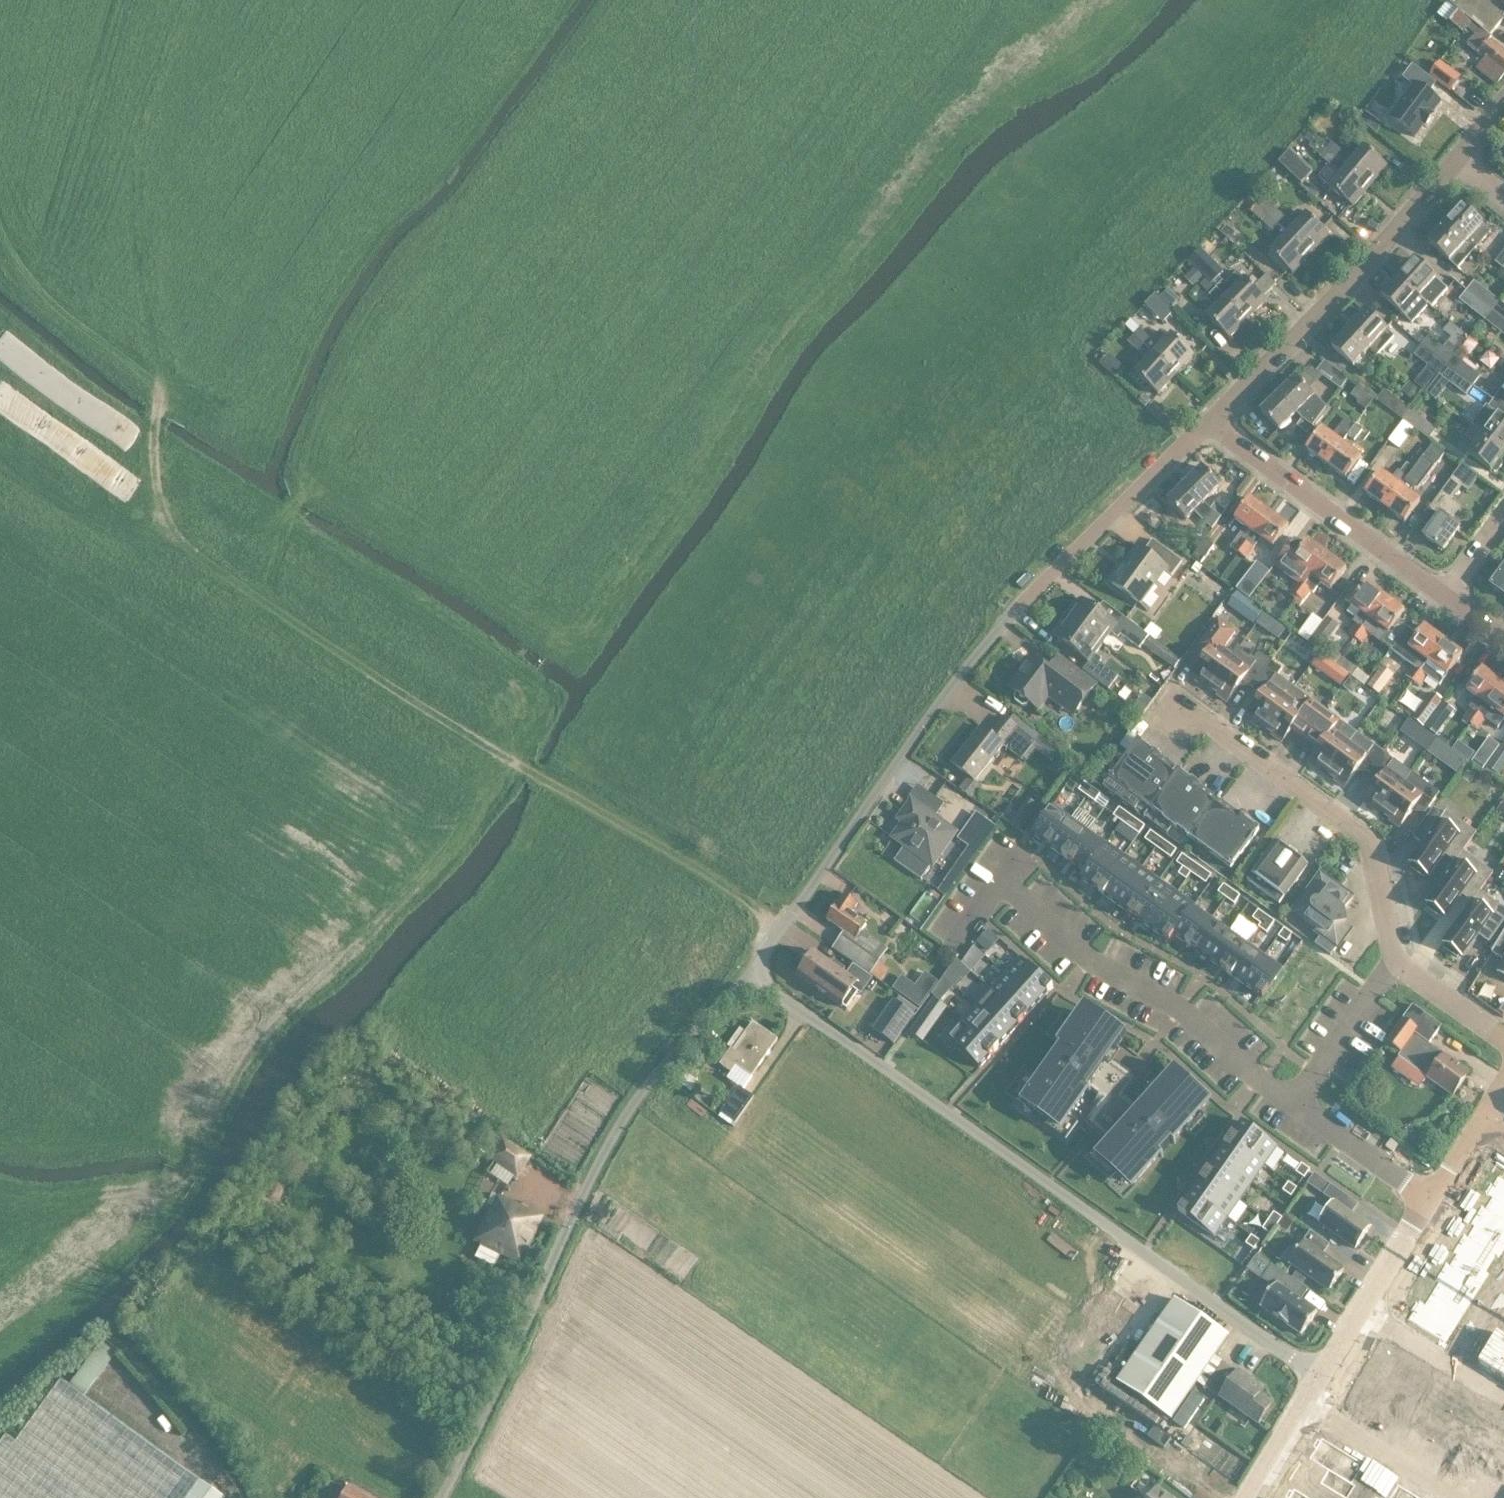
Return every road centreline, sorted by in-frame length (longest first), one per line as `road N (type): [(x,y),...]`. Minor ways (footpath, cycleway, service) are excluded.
road 1 (residential): [(1318,1376),(749,976),(985,642),(1212,425)]
road 2 (track): [(196,553),(403,700),(728,886),(780,932)]
road 3 (residential): [(1292,1096),(1256,1079),(1177,1005),(1085,954),(999,880)]
road 4 (residential): [(1212,425),(1460,164)]
road 5 (residential): [(1394,960),(1370,842),(1178,700)]
road 6 (residential): [(1445,599),(1212,425)]
road 7 (residential): [(1318,1376),(1431,1199)]
road 8 (residential): [(1304,1398),(1465,1497)]
road 9 (residential): [(1431,1199),(1292,1096)]
road 10 (residential): [(1394,960),(1309,1086),(1292,1096)]
road 11 (residential): [(1503,1036),(1394,960)]

